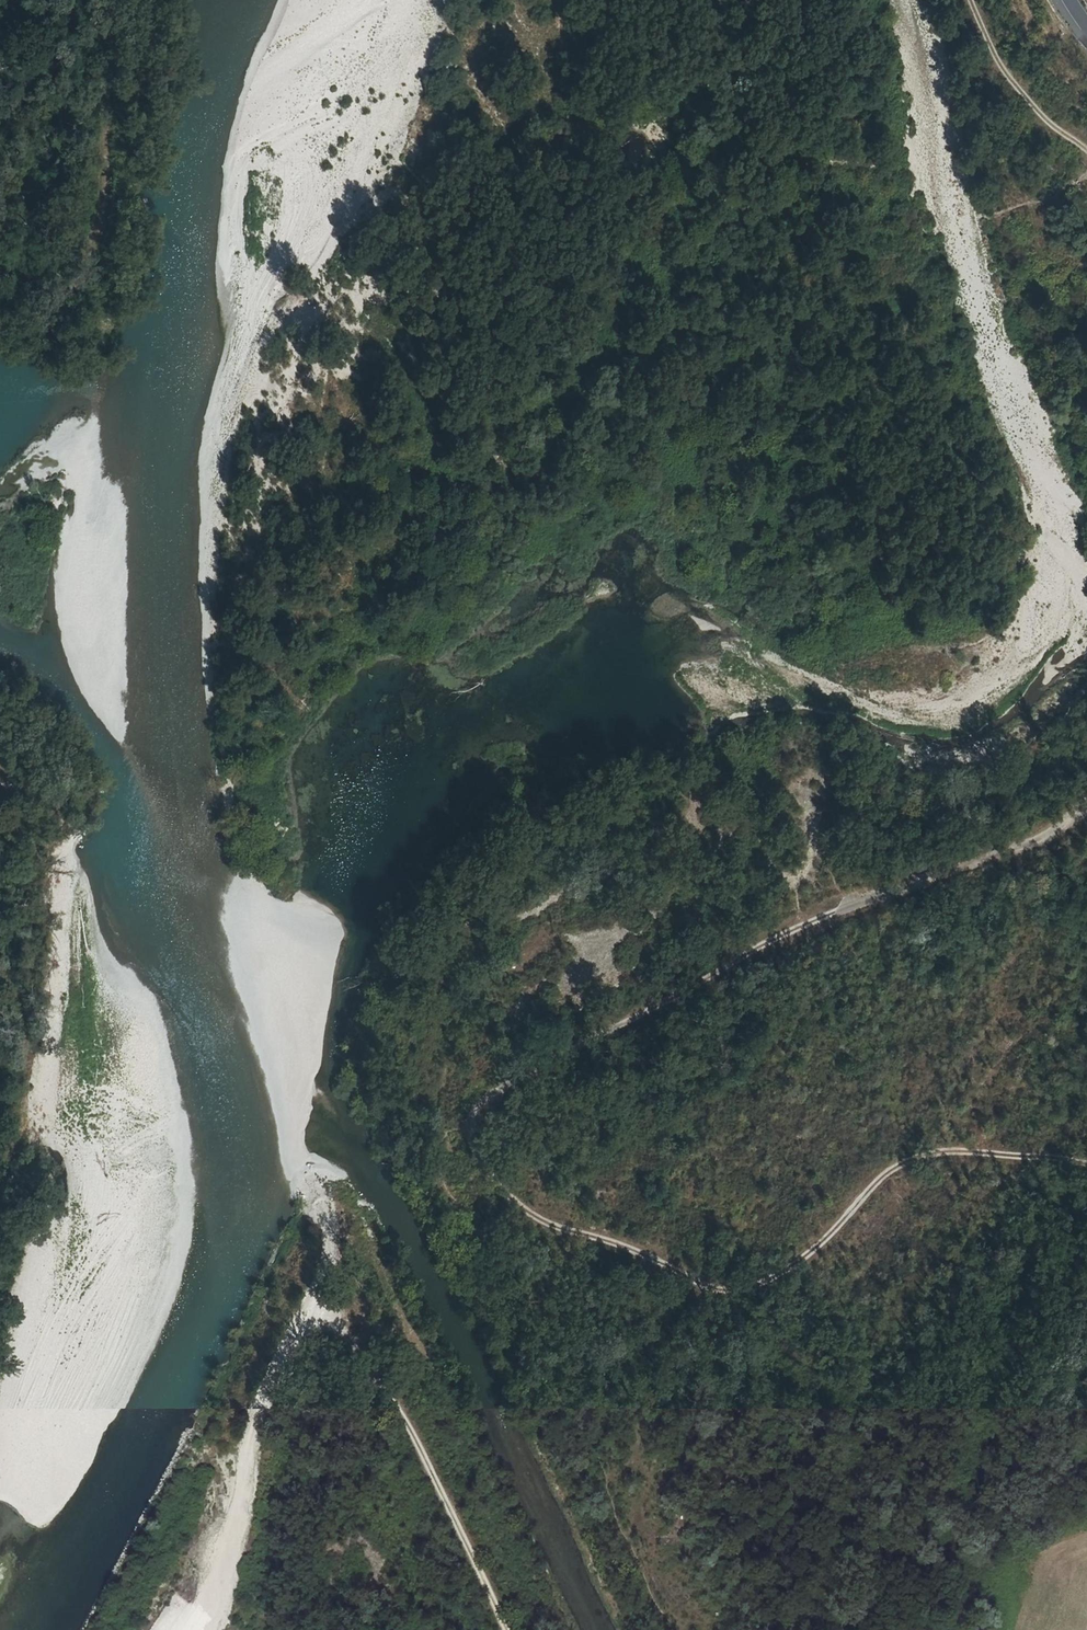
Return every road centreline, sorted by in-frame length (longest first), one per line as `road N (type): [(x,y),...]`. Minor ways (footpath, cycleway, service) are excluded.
road 1 (track): [(463,1127),(470,1149),(520,1207),(742,1294),(791,1267),(878,1181),(916,1156),(962,1148),(1086,1165)]
road 2 (track): [(149,1629),(183,1576),(294,1328),(314,1316),(350,1339),(405,1420),(507,1629)]
road 3 (track): [(463,1127),(494,1091),(755,948),(1046,838),(1086,801)]
road 4 (track): [(113,0),(93,248)]
road 5 (track): [(0,970),(29,1044),(26,1115),(0,1177)]
road 6 (track): [(971,0),(1011,84),(1086,155)]

